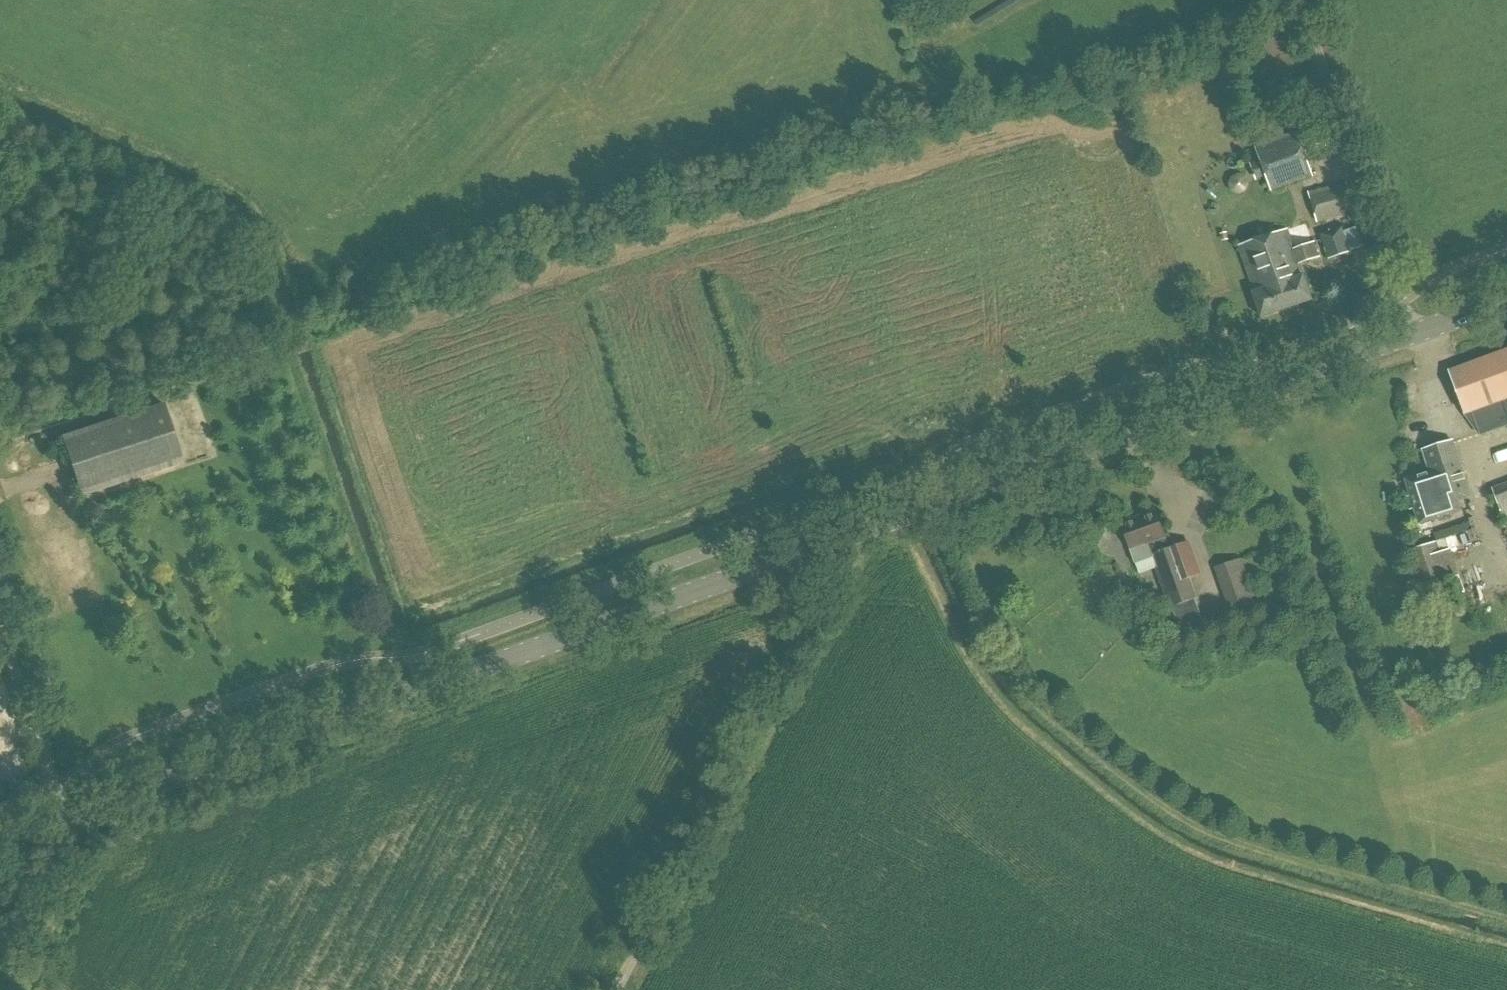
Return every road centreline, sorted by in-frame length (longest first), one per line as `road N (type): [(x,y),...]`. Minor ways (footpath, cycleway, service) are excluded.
road 1 (secondary): [(1506,300),(0,843)]

